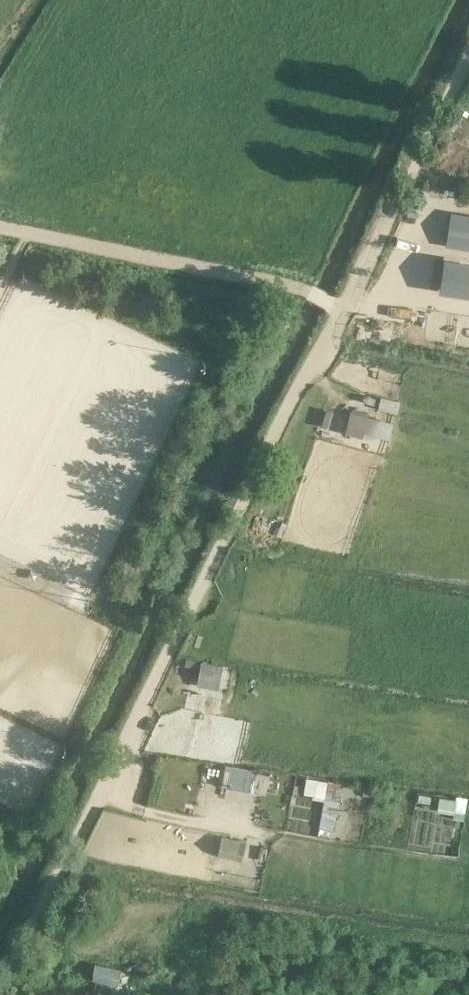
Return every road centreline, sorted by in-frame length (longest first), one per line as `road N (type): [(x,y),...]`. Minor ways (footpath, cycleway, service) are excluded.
road 1 (track): [(0,992),(349,304)]
road 2 (track): [(0,228),(308,287),(349,304)]
road 3 (track): [(349,304),(468,58)]

